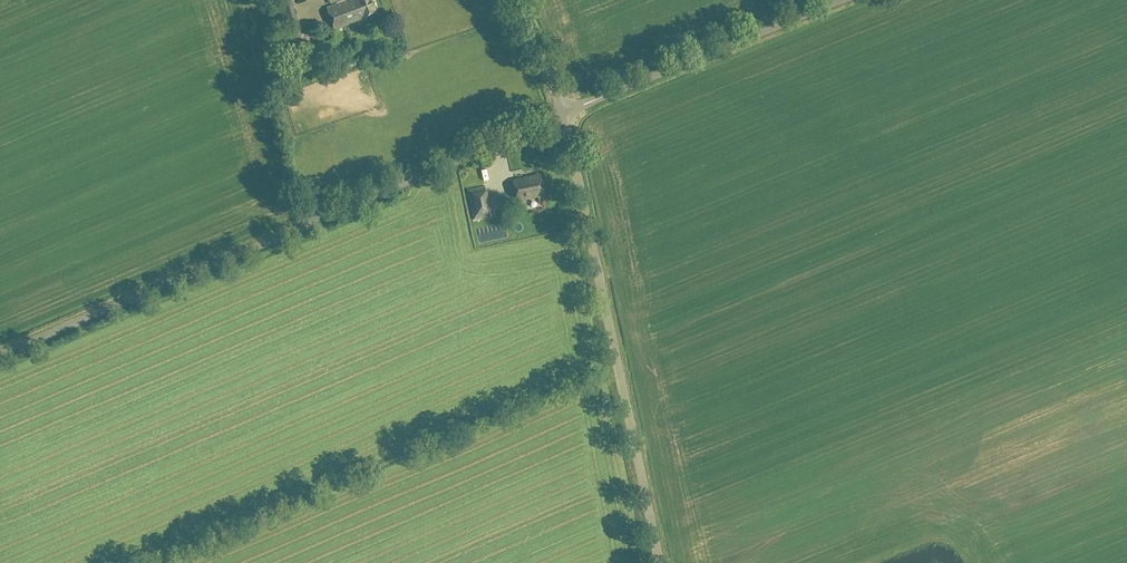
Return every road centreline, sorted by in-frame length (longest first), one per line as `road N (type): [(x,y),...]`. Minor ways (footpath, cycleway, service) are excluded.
road 1 (unclassified): [(0,355),(564,112)]
road 2 (unclassified): [(658,562),(564,112)]
road 3 (unclassified): [(564,112),(842,0)]
road 4 (unclassified): [(564,112),(517,0)]

